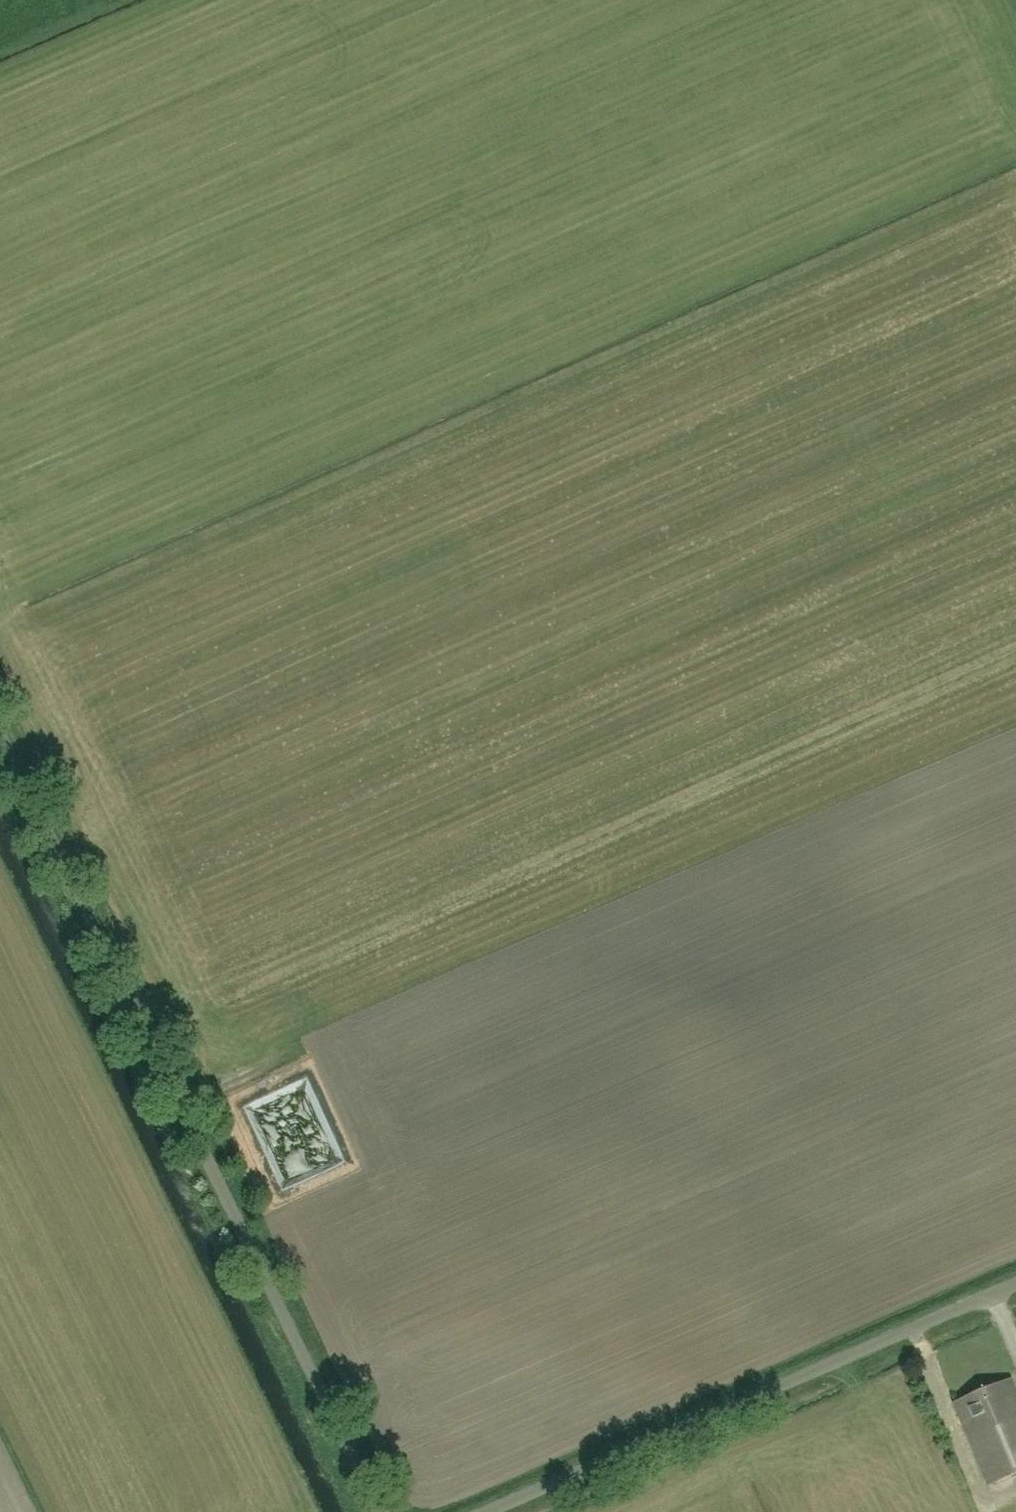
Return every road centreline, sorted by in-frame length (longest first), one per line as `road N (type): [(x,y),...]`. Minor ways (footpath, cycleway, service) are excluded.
road 1 (unclassified): [(367,1511),(0,746)]
road 2 (unclassified): [(480,1511),(1015,1281)]

